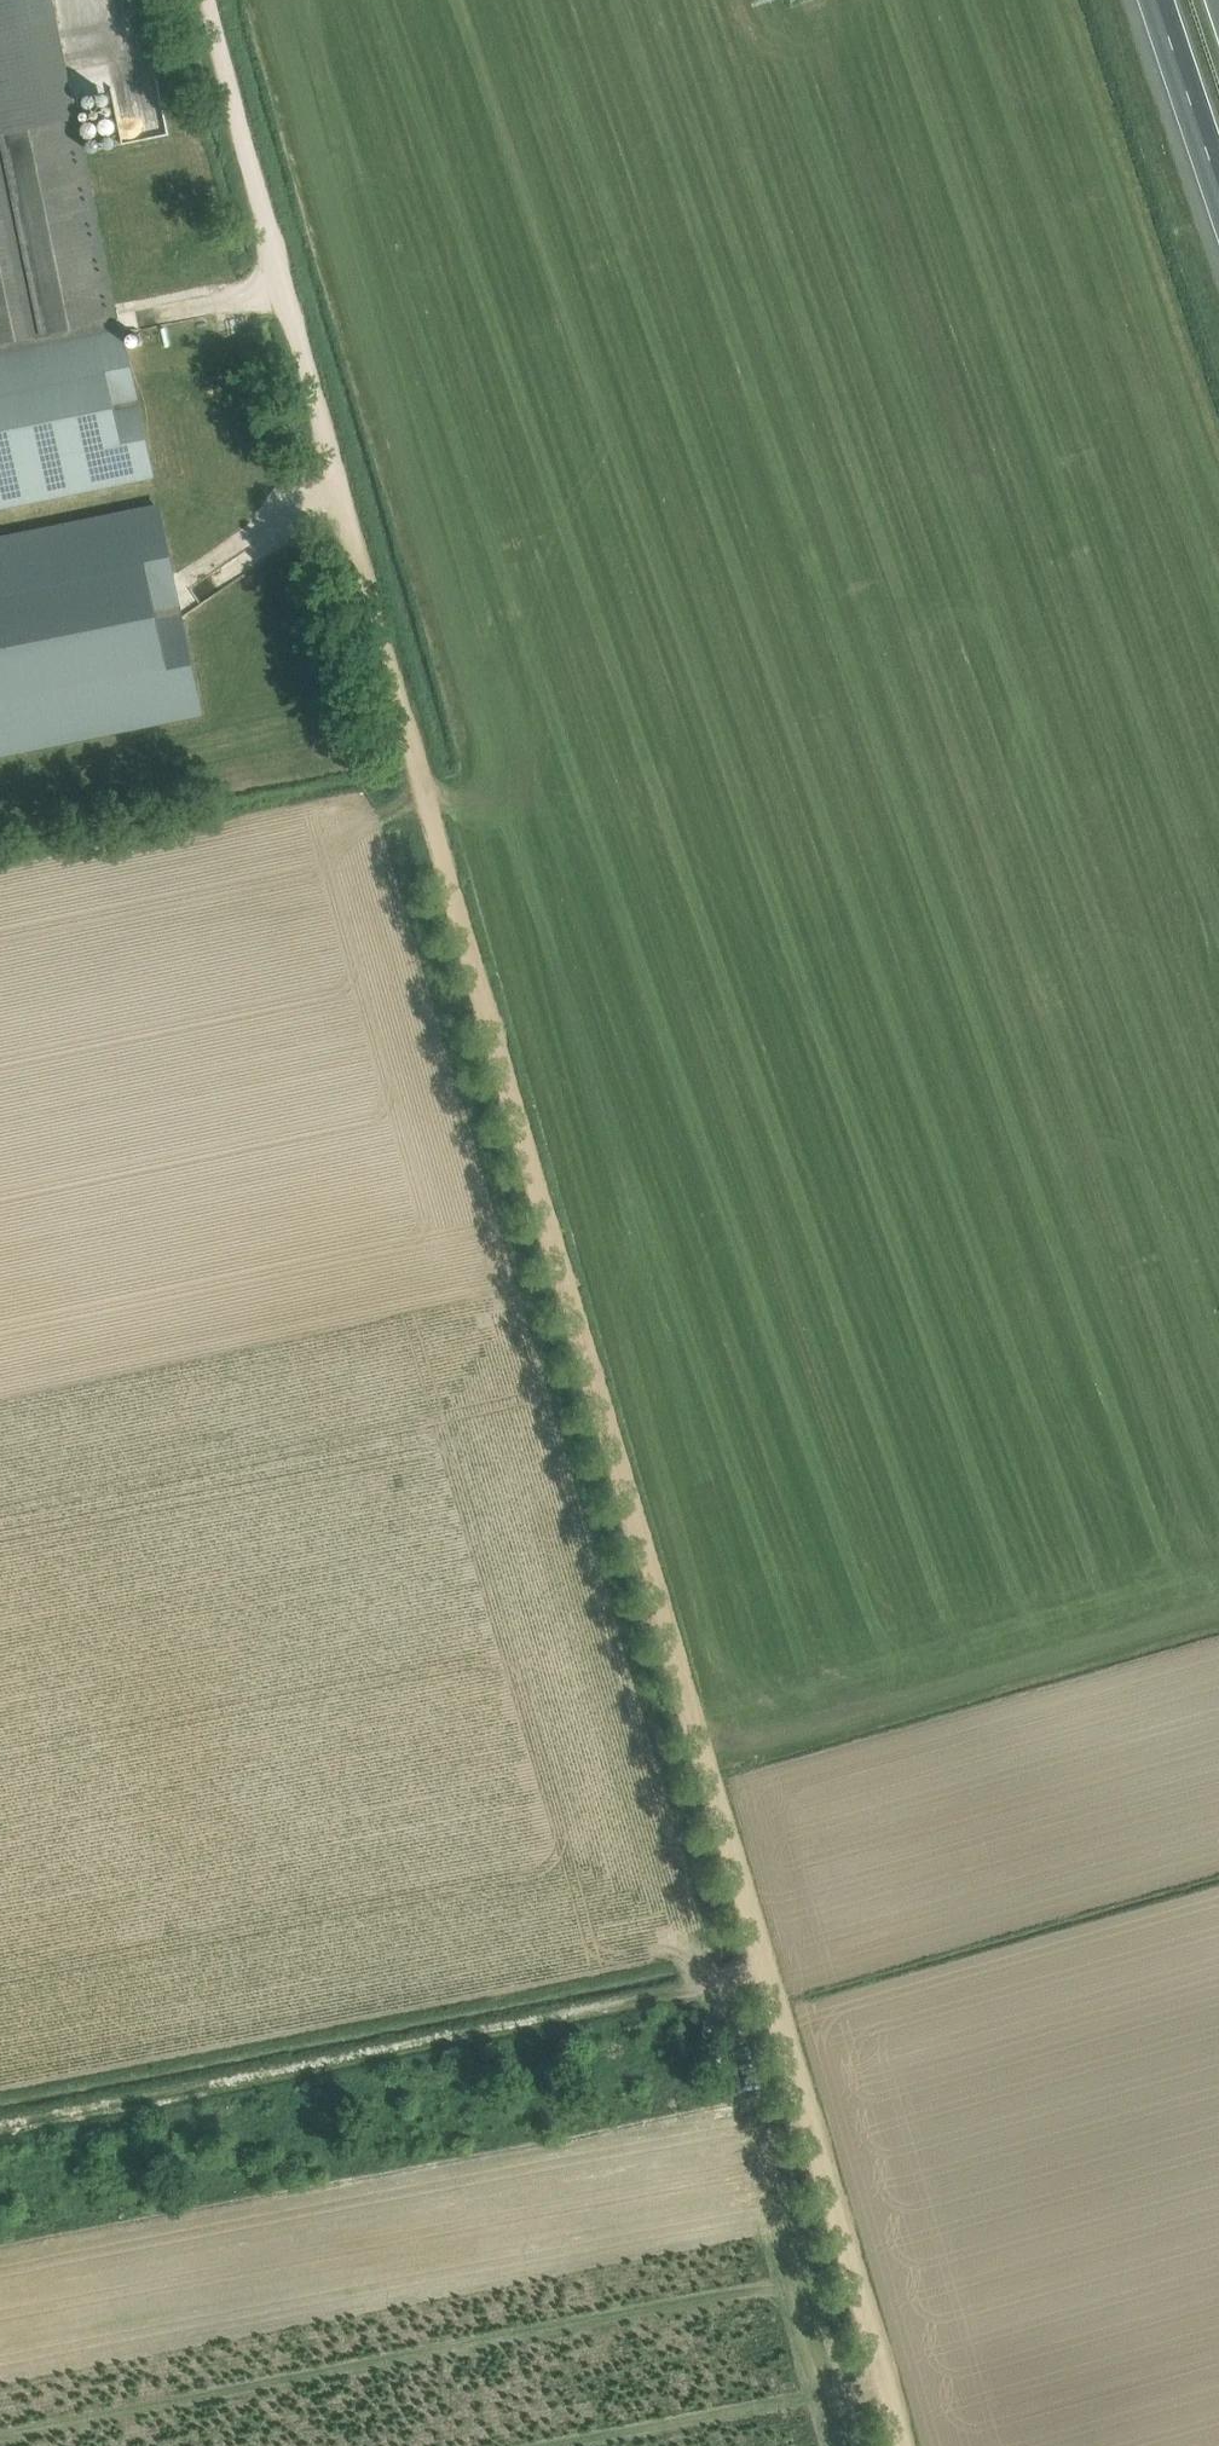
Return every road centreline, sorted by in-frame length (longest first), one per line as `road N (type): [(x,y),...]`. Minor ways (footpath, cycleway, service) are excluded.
road 1 (track): [(903,2445),(446,866),(218,11)]
road 2 (track): [(0,2128),(767,1974)]
road 3 (motorway): [(1159,0),(1218,182)]

